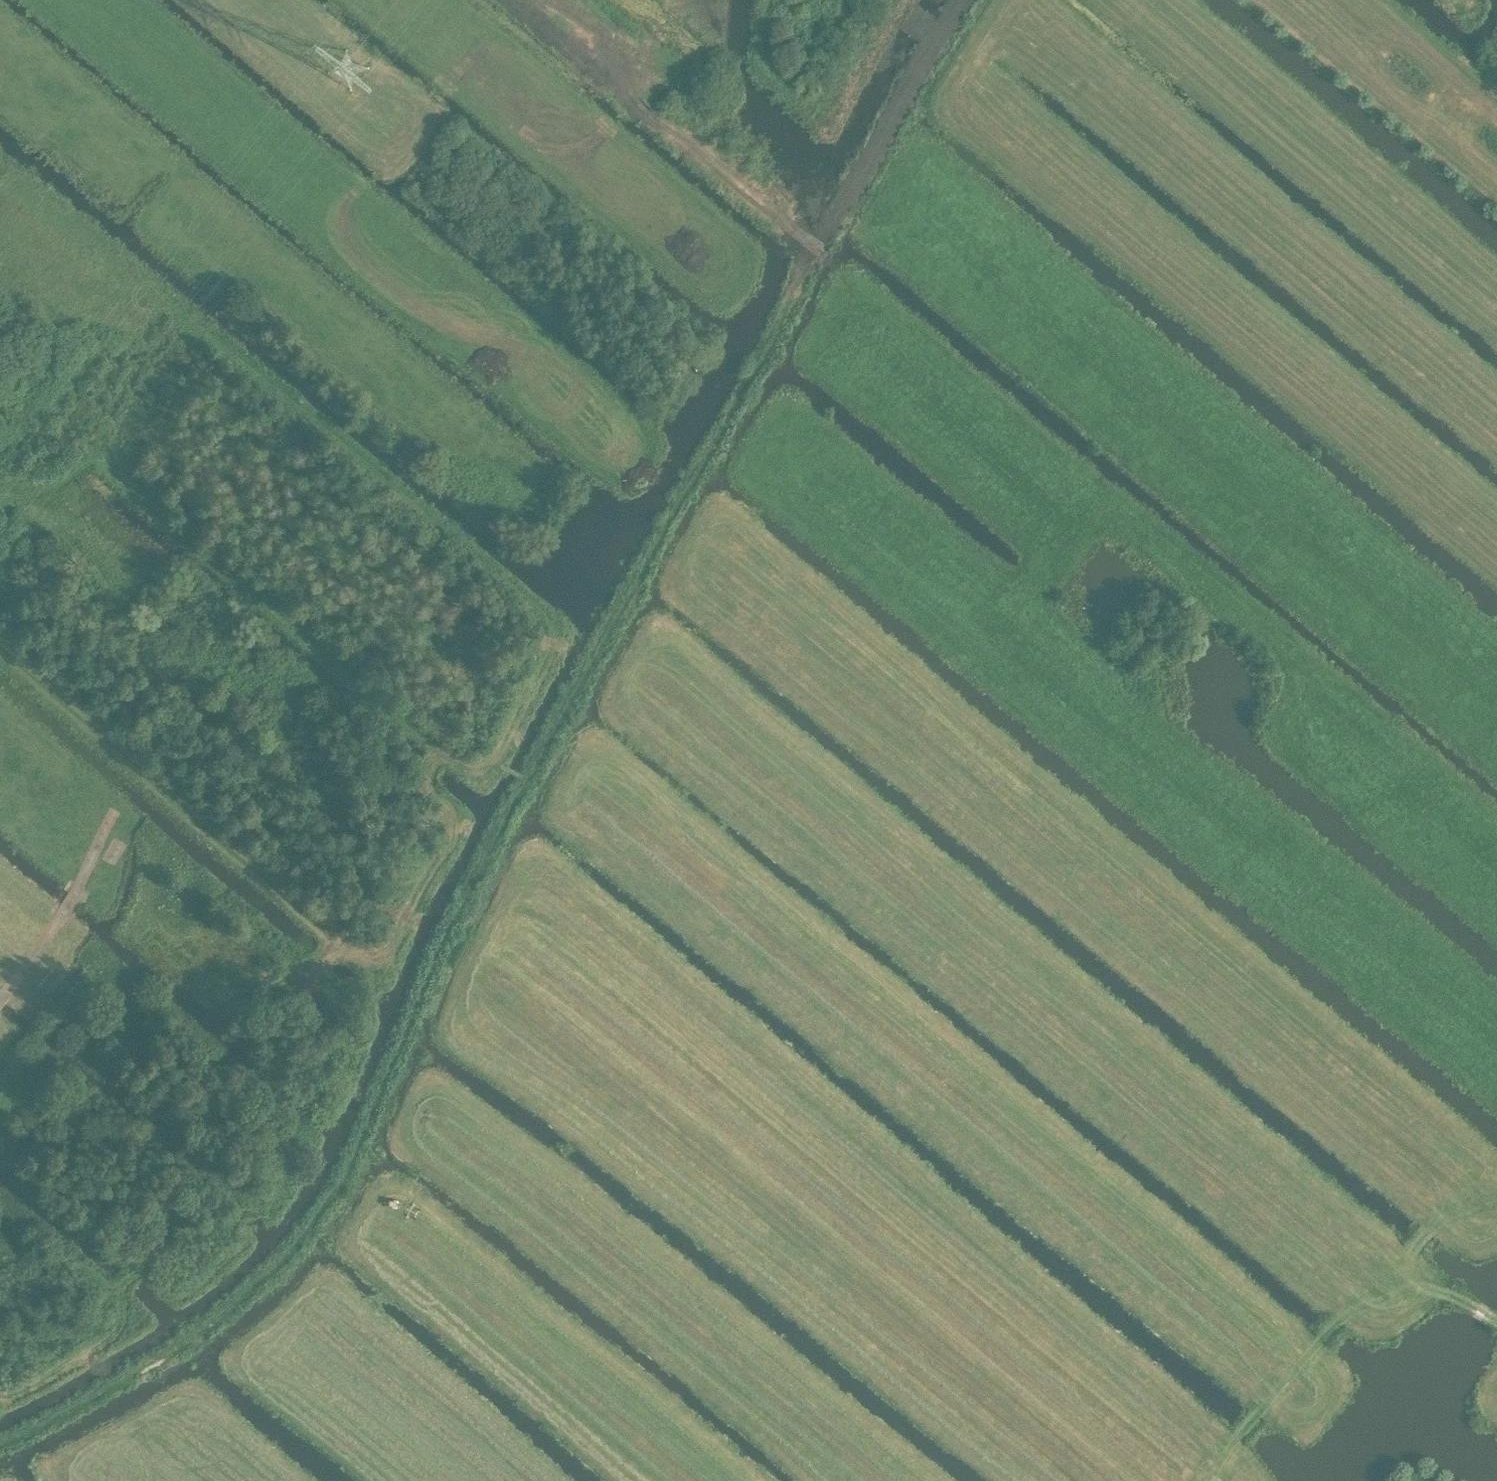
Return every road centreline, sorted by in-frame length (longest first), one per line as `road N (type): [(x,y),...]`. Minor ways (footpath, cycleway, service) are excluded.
road 1 (track): [(1433,1294),(1373,1304),(1339,1322),(1211,1480)]
road 2 (track): [(1496,1317),(1433,1294),(1411,1265),(1428,1226),(1496,1187)]

